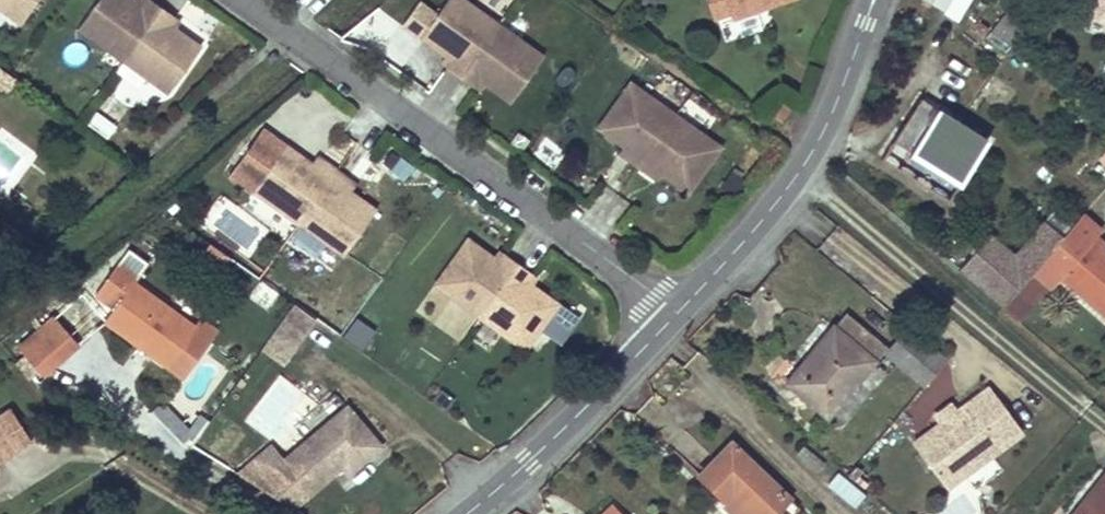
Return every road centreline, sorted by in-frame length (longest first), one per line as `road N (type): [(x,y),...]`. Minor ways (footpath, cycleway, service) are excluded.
road 1 (residential): [(676,314),(251,0)]
road 2 (residential): [(676,314),(778,195),(828,119),(875,0)]
road 3 (residential): [(465,513),(529,462),(676,314)]

